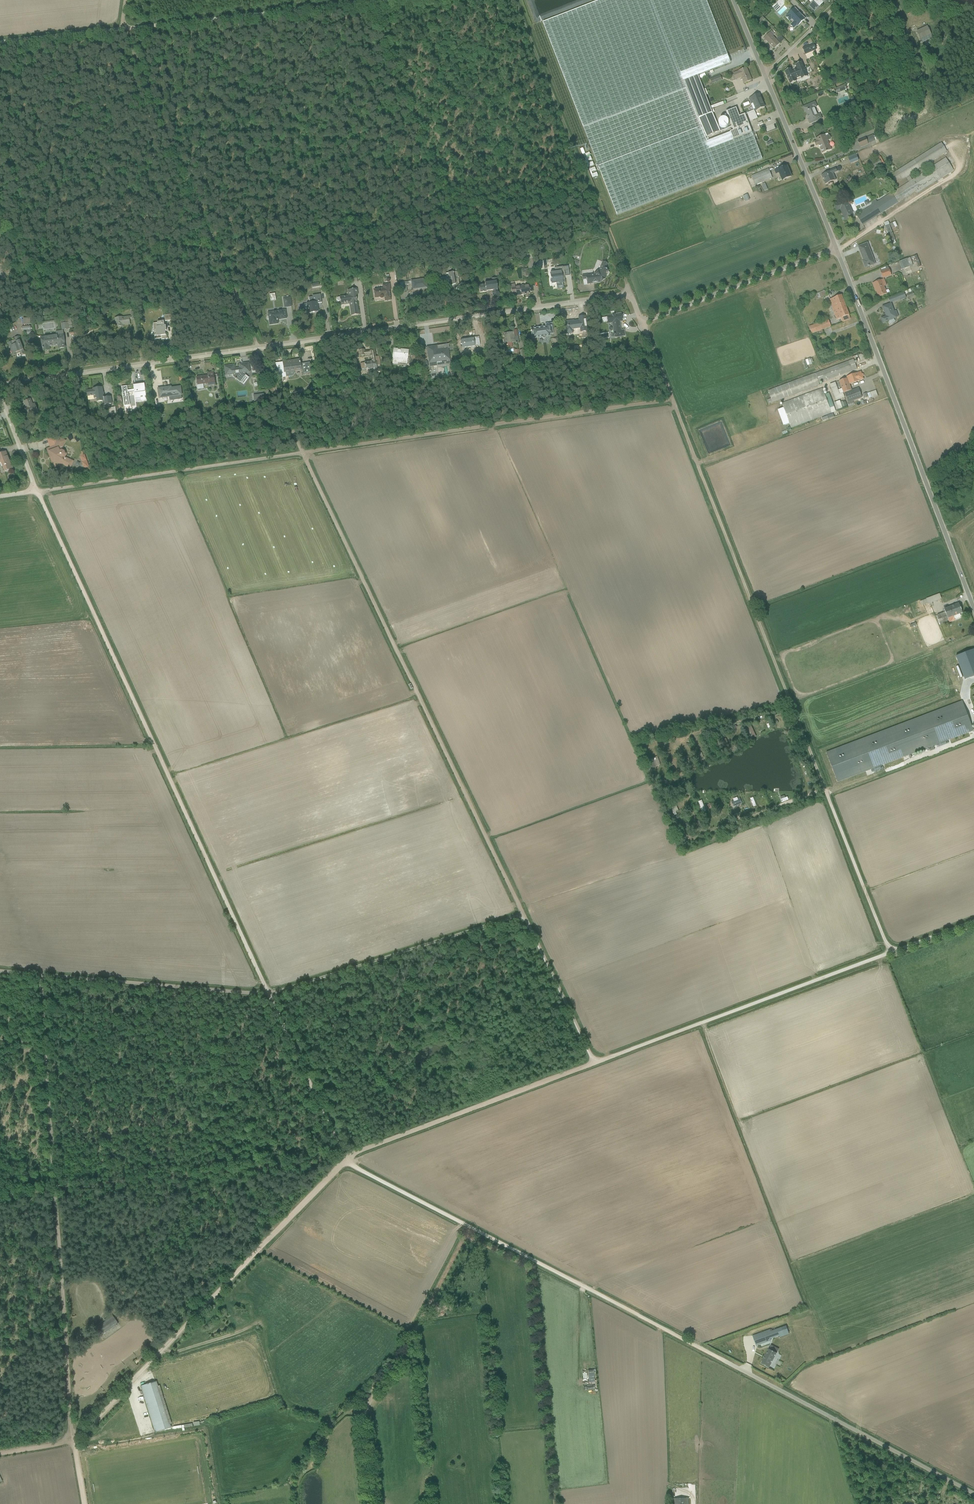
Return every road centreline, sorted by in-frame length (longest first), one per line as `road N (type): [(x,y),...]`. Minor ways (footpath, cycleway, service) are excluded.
road 1 (track): [(36,491),(346,1160)]
road 2 (track): [(595,1063),(301,454)]
road 3 (residential): [(0,386),(625,296),(642,322)]
road 4 (track): [(671,397),(890,953)]
road 5 (track): [(40,975),(270,996),(523,914)]
road 6 (track): [(723,1360),(346,1160)]
road 7 (track): [(71,1439),(346,1160)]
road 8 (residential): [(837,249),(973,610)]
road 9 (track): [(301,454),(671,397)]
road 10 (track): [(595,1063),(890,953)]
road 11 (unclassified): [(973,1494),(723,1360)]
road 12 (track): [(123,30),(389,0)]
road 13 (track): [(36,491),(301,454)]
road 14 (track): [(346,1160),(595,1063)]
road 15 (track): [(71,1439),(55,1192)]
road 16 (track): [(214,244),(123,30)]
road 17 (track): [(301,454),(214,244)]
road 18 (track): [(55,1192),(40,975)]
road 19 (unclassified): [(642,322),(837,249)]
road 20 (track): [(590,191),(514,0)]
road 21 (residential): [(763,72),(837,249)]
road 22 (track): [(0,43),(123,30)]

